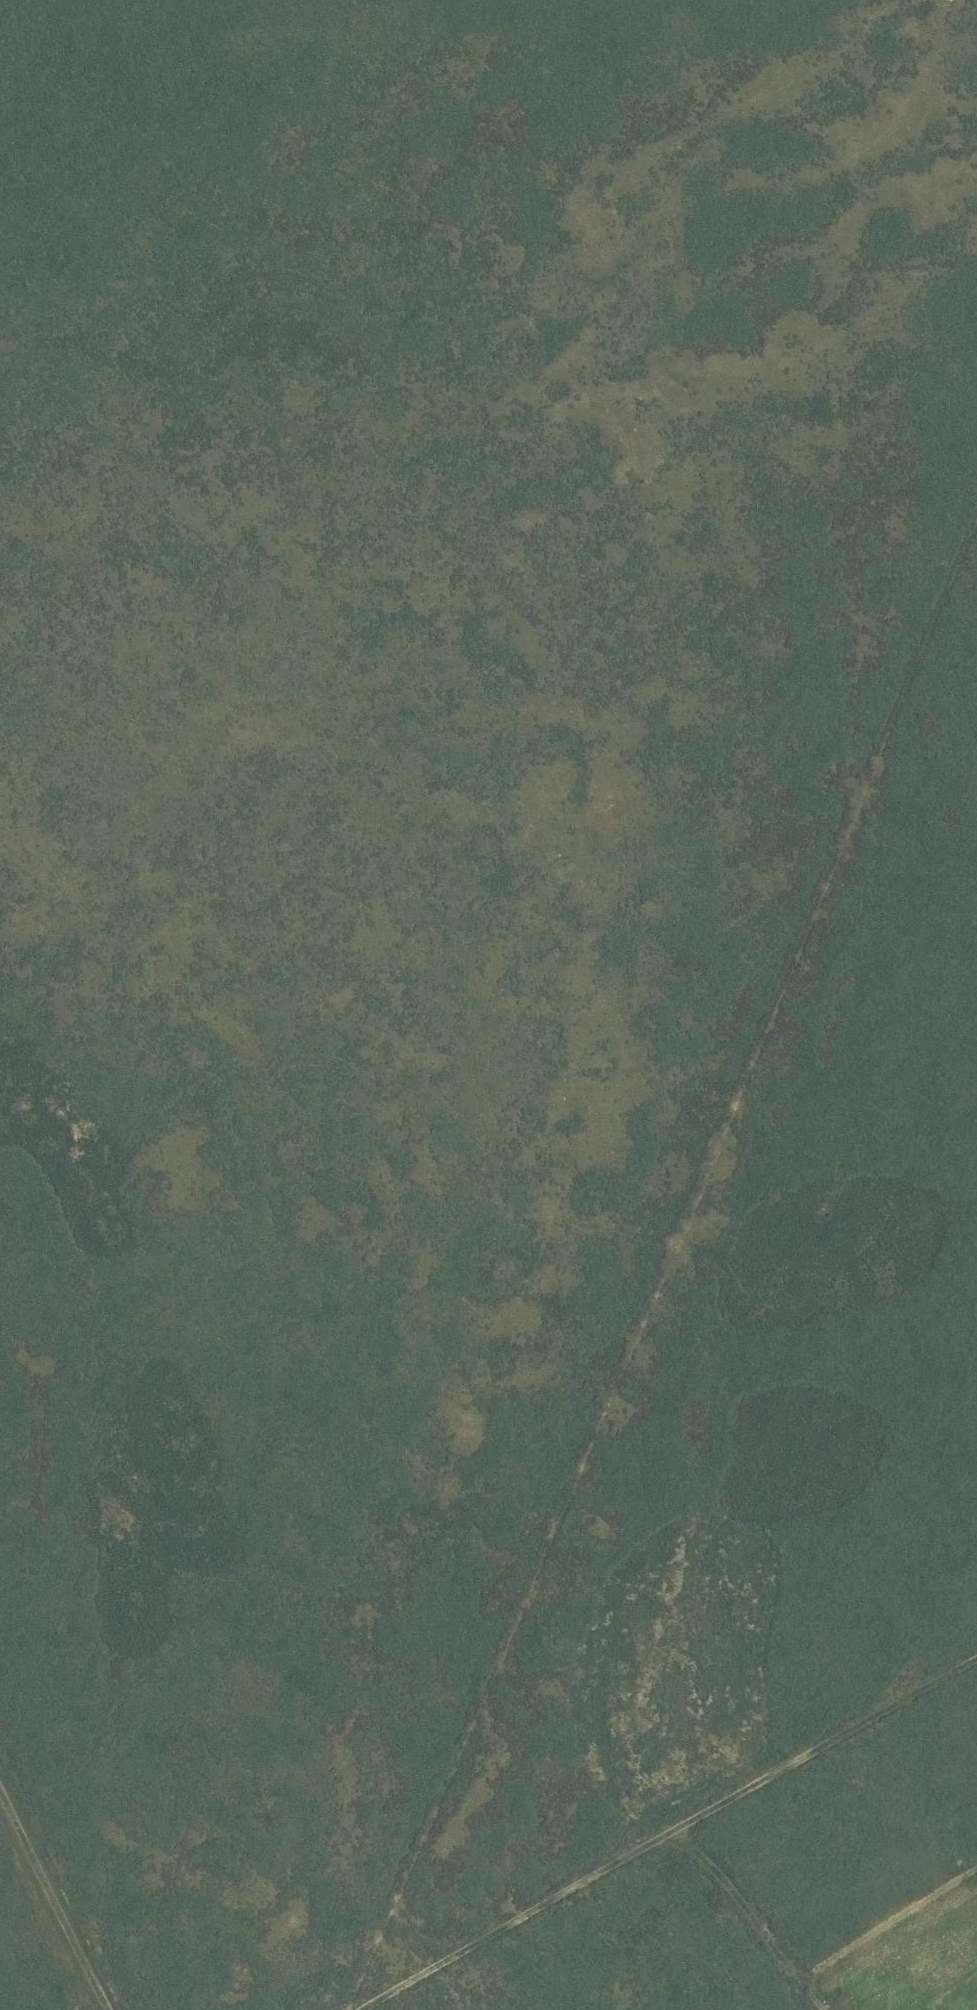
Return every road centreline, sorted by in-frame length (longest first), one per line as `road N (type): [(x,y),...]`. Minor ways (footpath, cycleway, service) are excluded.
road 1 (track): [(368,2009),(976,1661)]
road 2 (track): [(107,2009),(0,1791)]
road 3 (track): [(654,1847),(711,1864),(818,2009)]

